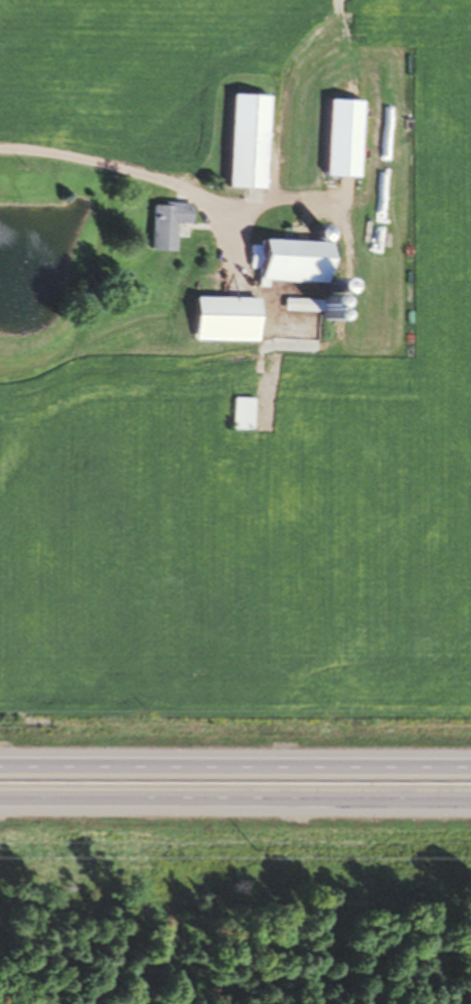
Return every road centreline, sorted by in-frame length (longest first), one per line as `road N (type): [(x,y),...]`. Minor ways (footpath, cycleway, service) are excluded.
road 1 (trunk): [(0,797),(470,795)]
road 2 (trunk): [(470,767),(0,767)]

